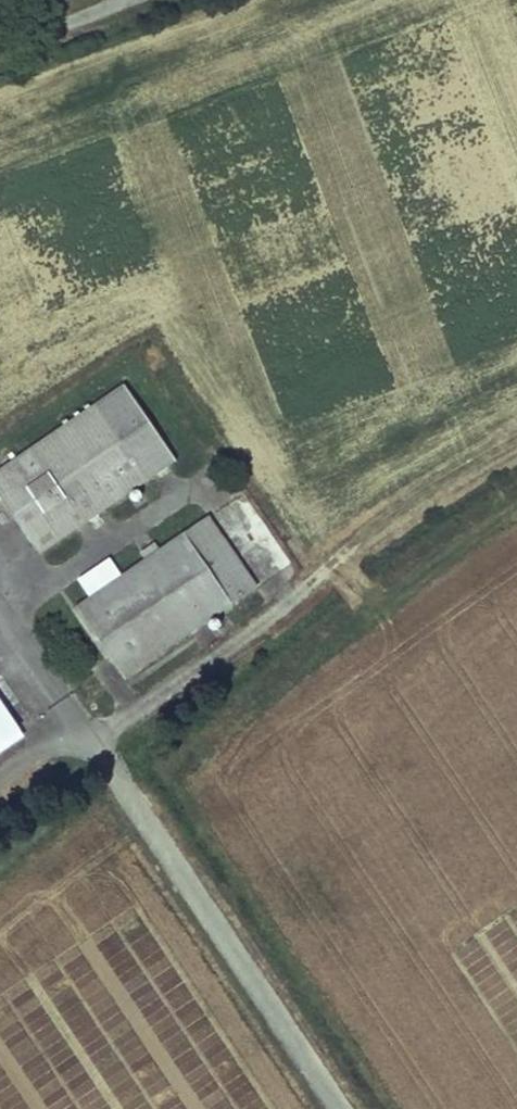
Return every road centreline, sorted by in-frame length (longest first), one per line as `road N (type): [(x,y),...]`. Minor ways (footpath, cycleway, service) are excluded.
road 1 (track): [(0,42),(117,0)]

